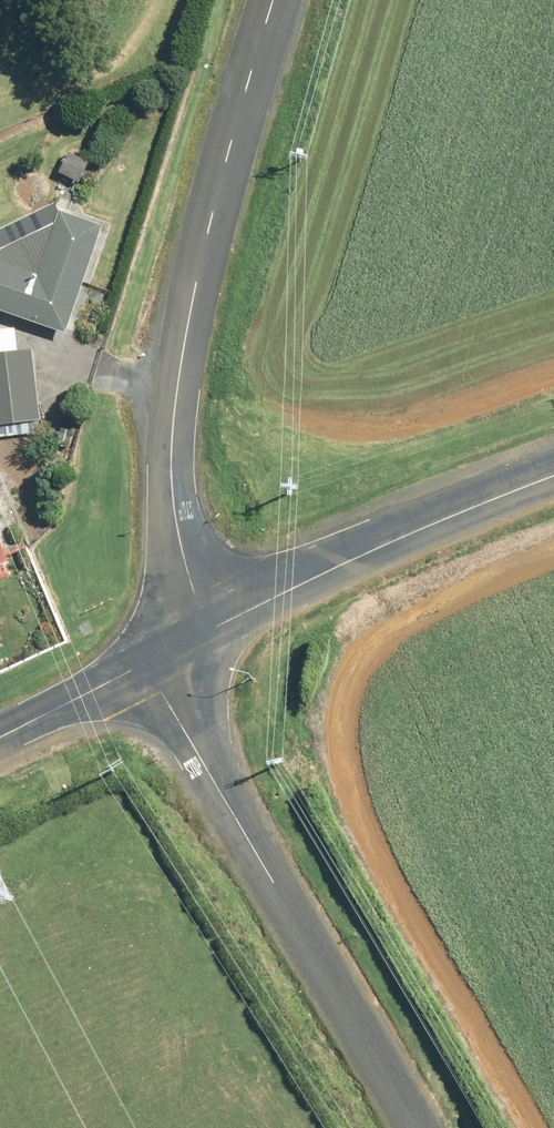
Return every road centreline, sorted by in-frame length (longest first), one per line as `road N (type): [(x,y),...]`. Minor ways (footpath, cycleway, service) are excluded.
road 1 (unclassified): [(211,629),(173,506),(175,404),(202,241),(276,0)]
road 2 (unclassified): [(425,1127),(145,663)]
road 3 (unclassified): [(553,475),(431,524),(211,629)]
road 4 (unclassified): [(145,663),(0,735)]

